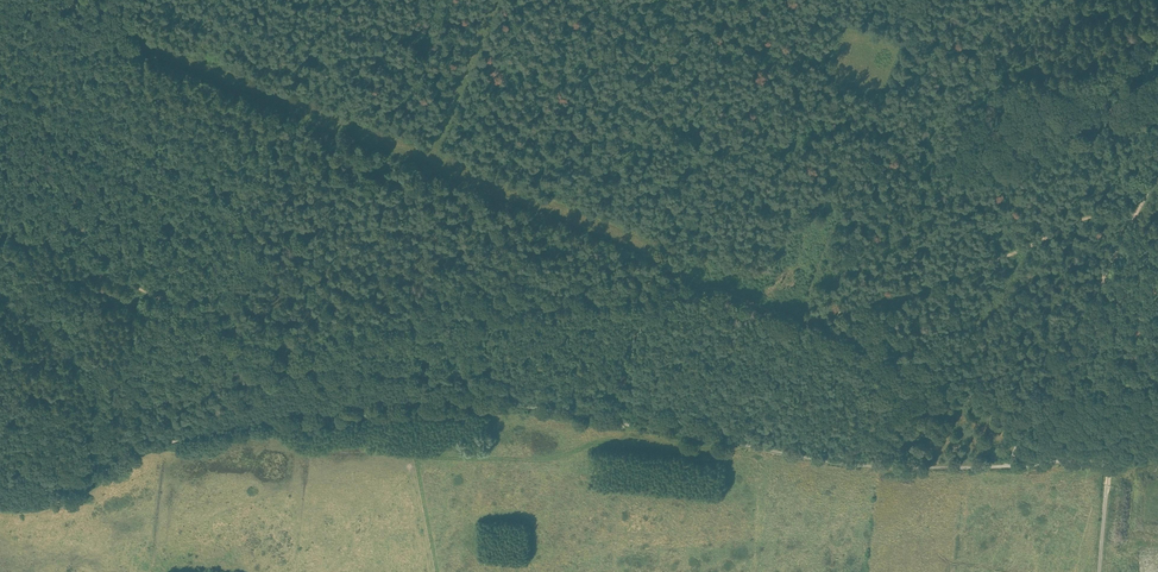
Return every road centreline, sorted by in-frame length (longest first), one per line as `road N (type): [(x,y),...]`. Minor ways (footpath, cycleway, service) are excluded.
road 1 (unclassified): [(1100,571),(1108,458),(840,466),(456,400),(228,428),(119,462),(62,502),(0,507)]
road 2 (track): [(0,217),(49,233),(187,304),(293,338),(686,287),(728,292)]
road 3 (track): [(795,317),(956,270),(1104,212),(1134,212)]
road 4 (track): [(795,317),(1033,409)]
road 5 (track): [(1134,212),(1036,403)]
road 6 (track): [(1039,395),(1157,371)]

